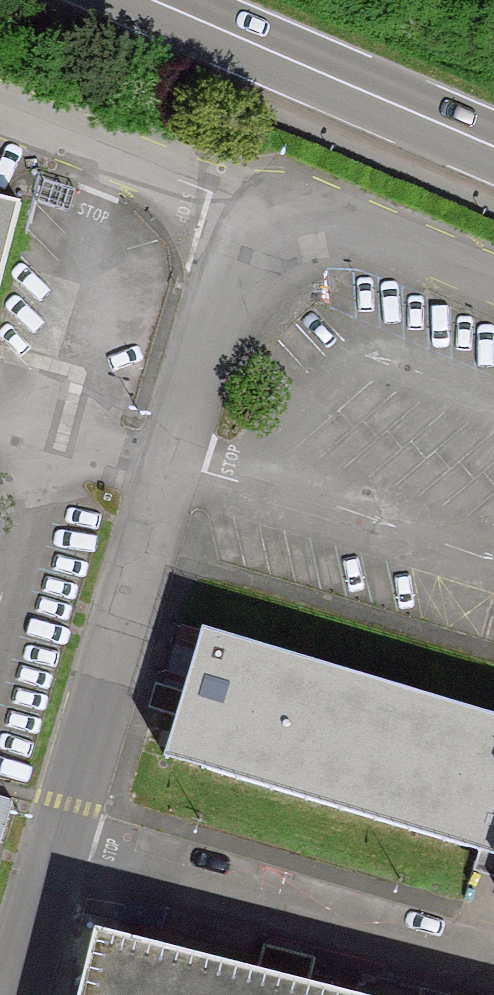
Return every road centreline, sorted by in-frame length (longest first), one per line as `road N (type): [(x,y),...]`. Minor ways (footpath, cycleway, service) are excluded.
road 1 (unclassified): [(58,852),(218,331),(244,277),(310,227)]
road 2 (unclassified): [(493,973),(58,852)]
road 3 (primary): [(493,142),(161,0)]
road 4 (unclassified): [(310,227),(0,109)]
road 5 (unclassified): [(493,278),(396,236),(310,227)]
road 6 (unclassified): [(16,994),(58,852)]

